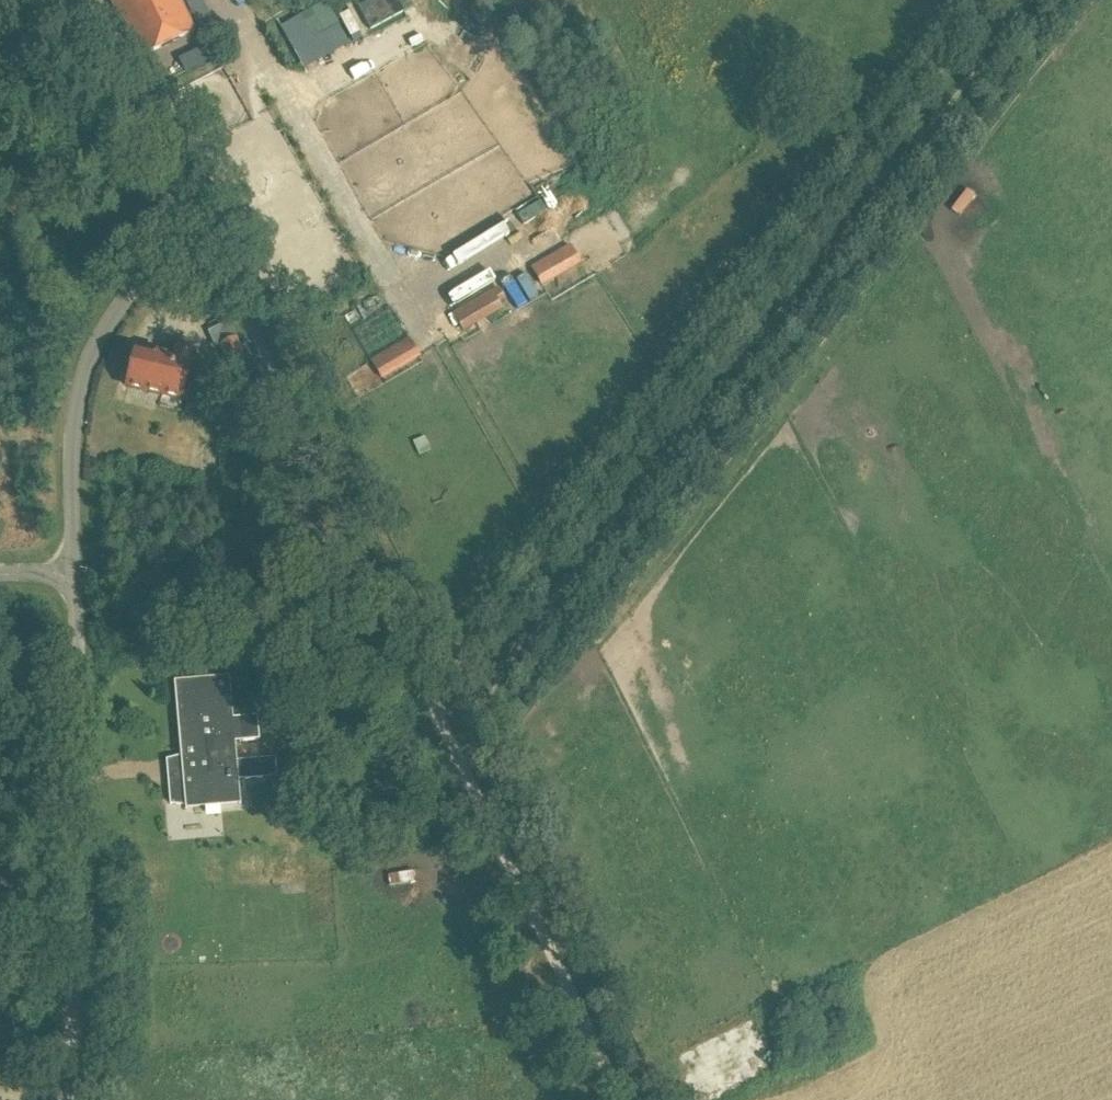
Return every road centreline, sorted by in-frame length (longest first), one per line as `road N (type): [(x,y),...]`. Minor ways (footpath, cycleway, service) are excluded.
road 1 (track): [(445,728),(1026,0)]
road 2 (residential): [(74,573),(72,435),(80,376),(119,301),(151,263),(172,222),(174,193),(167,152),(98,0)]
road 3 (track): [(620,1099),(445,728)]
road 4 (track): [(445,728),(292,422)]
road 5 (residential): [(71,857),(74,573)]
road 6 (track): [(71,857),(64,1099)]
road 7 (track): [(292,422),(209,254),(172,222)]

